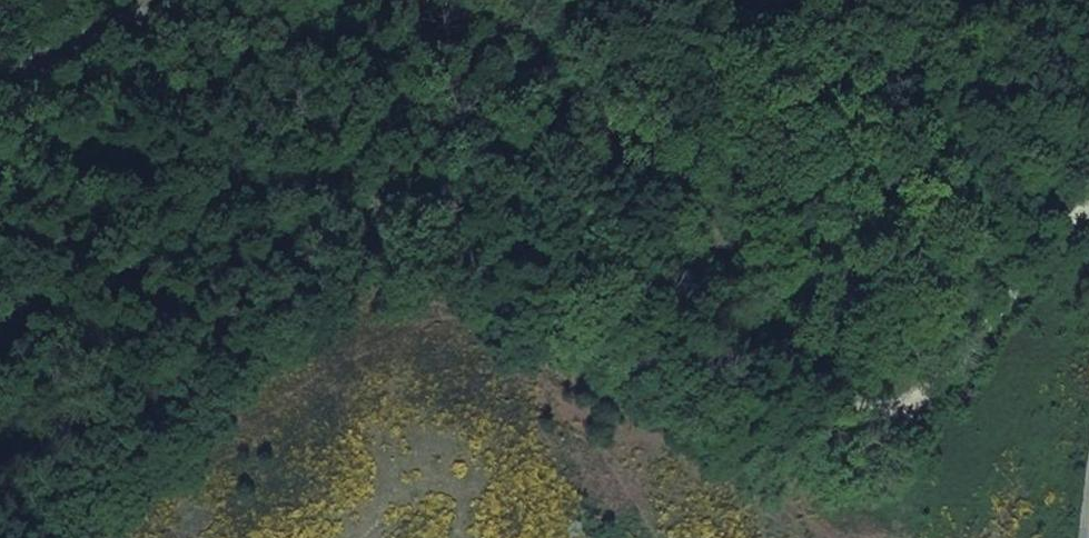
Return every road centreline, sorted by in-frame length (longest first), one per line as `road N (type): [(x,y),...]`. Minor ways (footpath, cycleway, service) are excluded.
road 1 (track): [(1088,215),(911,414),(834,415),(666,194),(538,105),(456,11),(425,0)]
road 2 (track): [(165,0),(0,85)]

